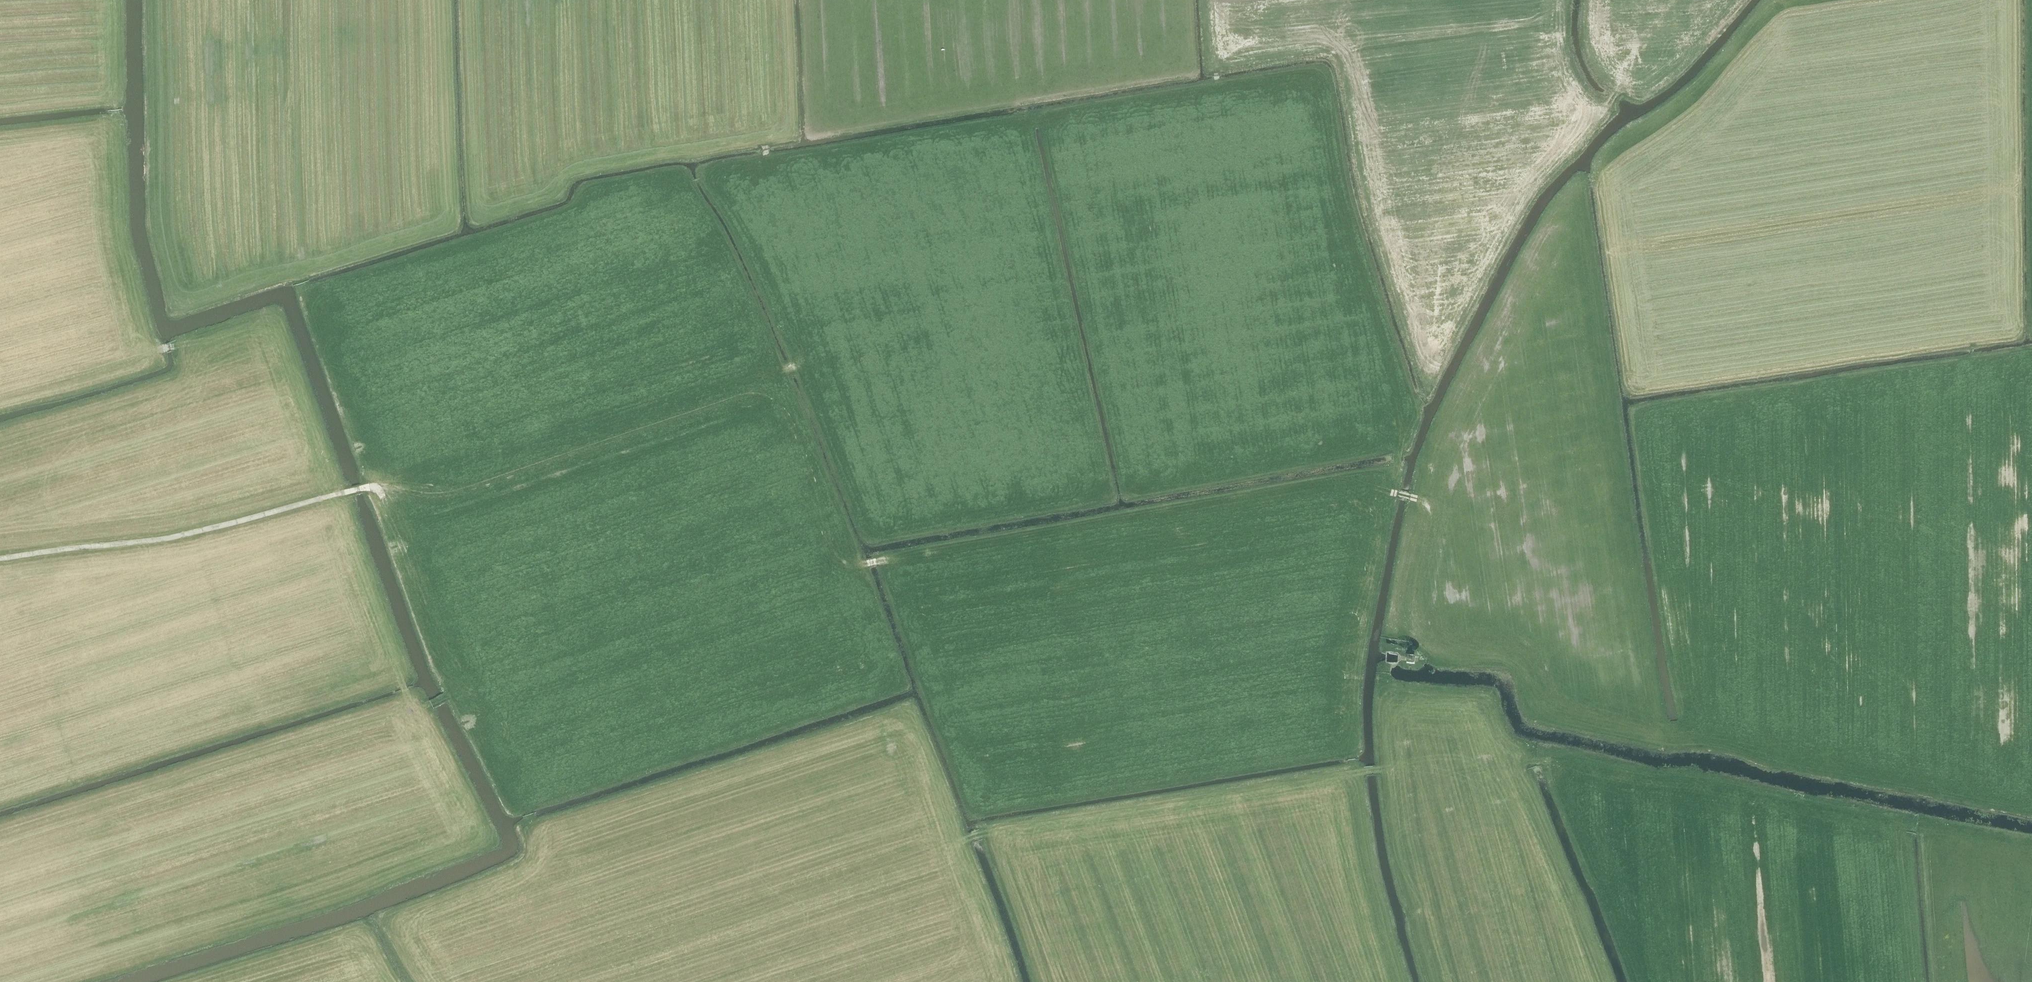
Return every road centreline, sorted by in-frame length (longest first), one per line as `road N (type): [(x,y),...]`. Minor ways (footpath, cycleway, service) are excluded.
road 1 (track): [(0,558),(157,540),(370,487),(382,495)]

